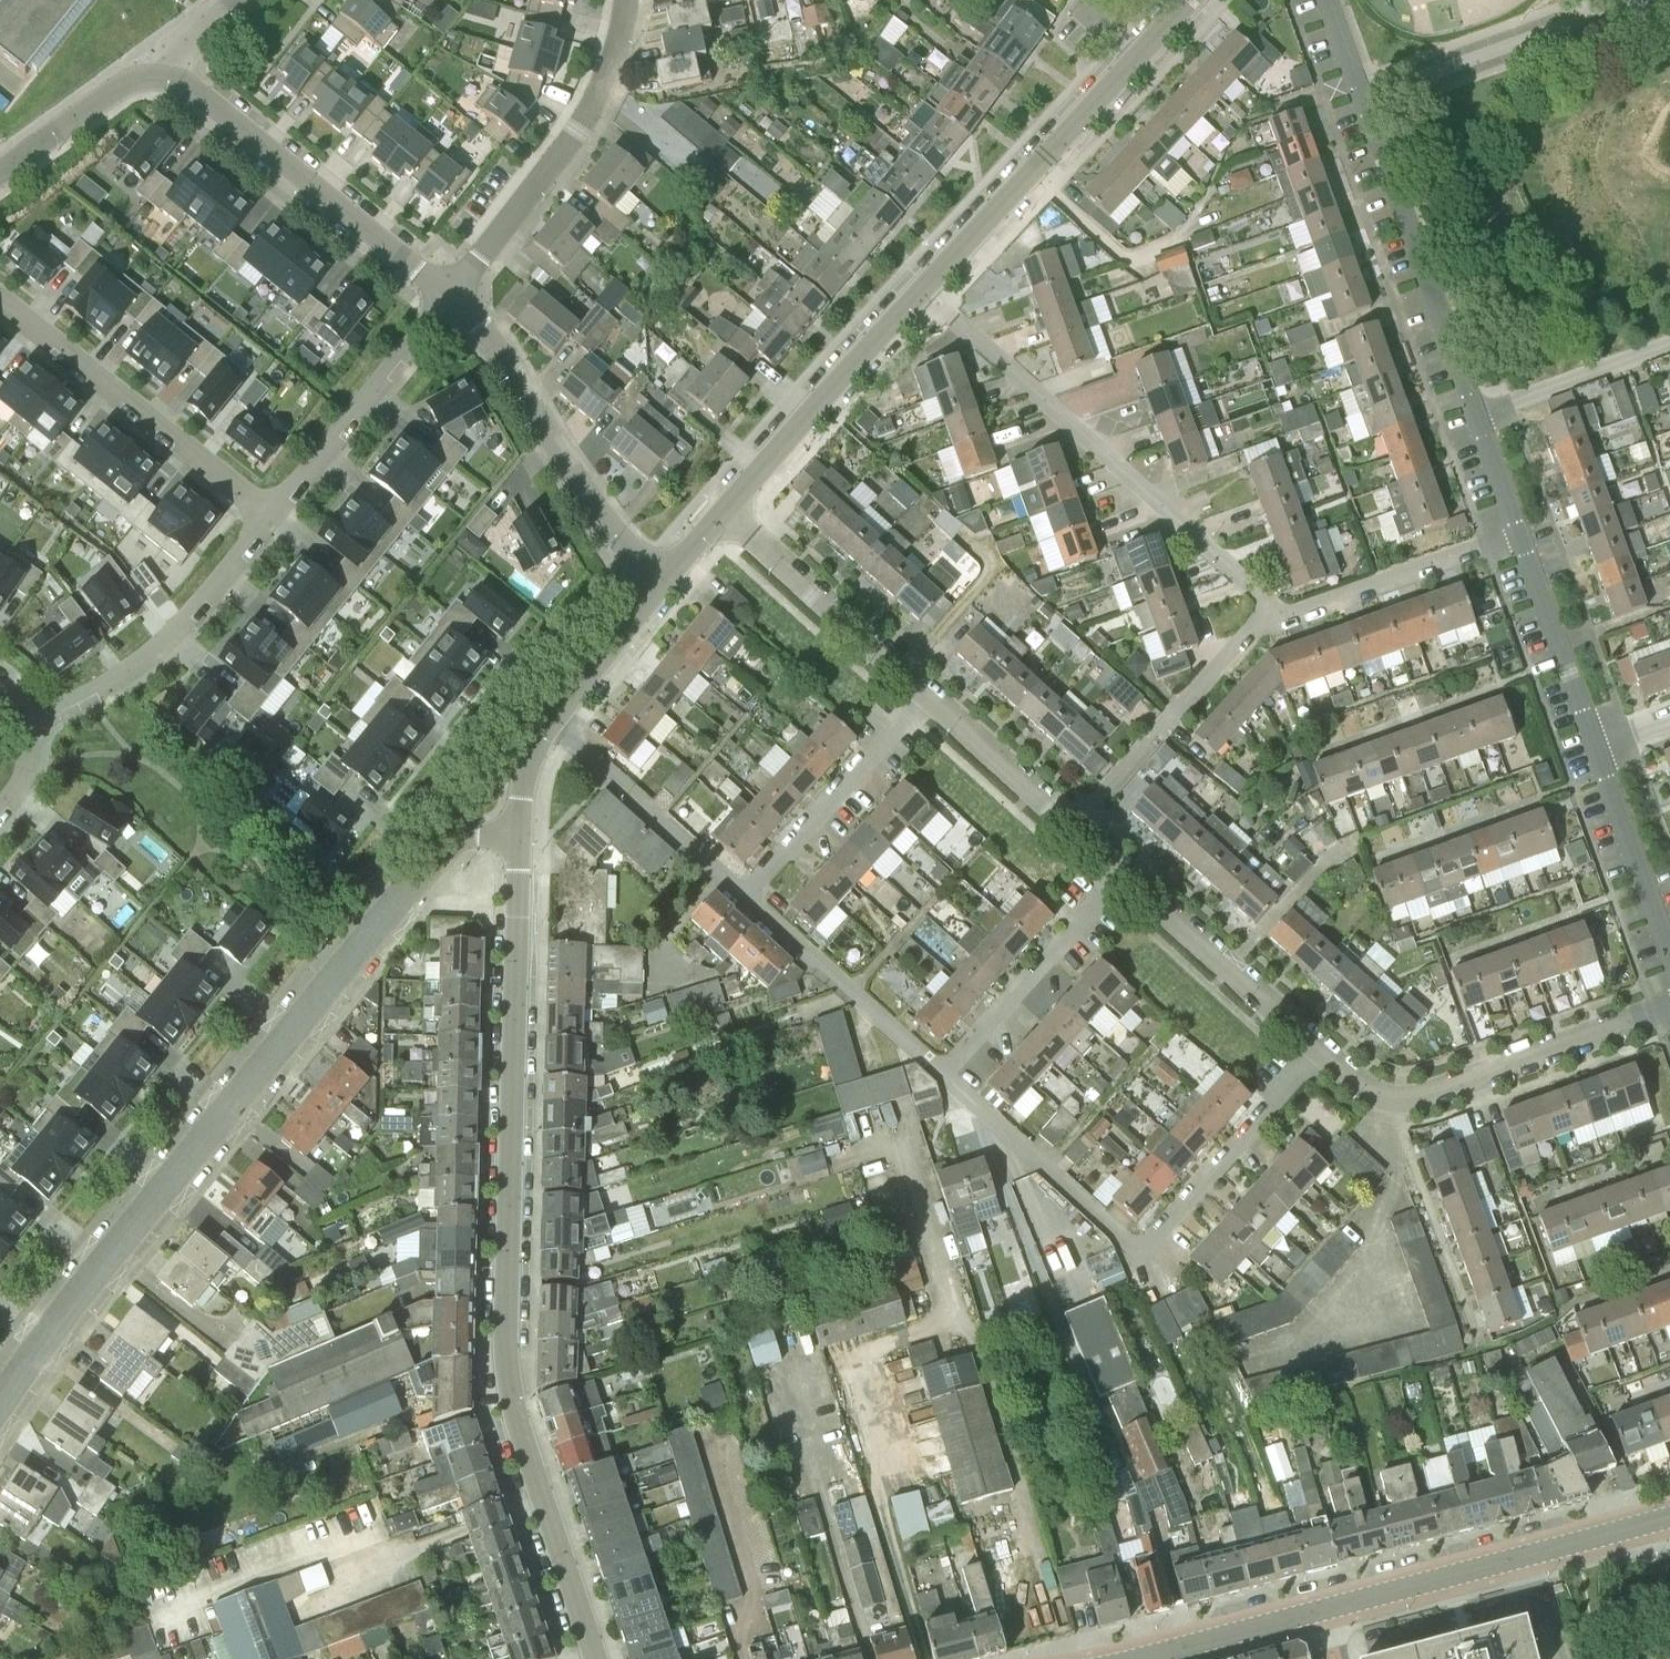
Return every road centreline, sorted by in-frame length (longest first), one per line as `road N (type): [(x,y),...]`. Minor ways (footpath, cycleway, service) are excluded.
road 1 (residential): [(596,1658),(518,1420),(508,1364),(519,835)]
road 2 (residential): [(0,1412),(444,847),(465,836),(519,835)]
road 3 (residential): [(1272,618),(1251,585),(926,290)]
road 4 (residential): [(455,294),(163,60)]
road 5 (residential): [(1325,1055),(1376,1092),(1414,1097),(1669,1007)]
road 6 (tertiary): [(1320,1611),(1669,1515)]
road 7 (residential): [(654,589),(455,294)]
road 8 (residential): [(455,294),(588,116),(630,0)]
road 9 (residential): [(0,301),(268,518)]
road 10 (residential): [(1474,409),(1361,94)]
road 11 (residential): [(32,717),(162,643),(268,518)]
road 12 (residential): [(926,290),(1135,61)]
road 13 (residential): [(723,513),(926,290)]
road 14 (residential): [(268,518),(455,294)]
road 15 (residential): [(1072,825),(1240,641),(1272,618)]
road 16 (residential): [(1624,0),(1361,94)]
road 17 (residential): [(723,513),(927,700)]
road 18 (residential): [(1129,1242),(1155,1239),(1325,1055)]
road 19 (residential): [(1121,871),(1325,1055)]
road 20 (residential): [(746,902),(927,700)]
road 21 (residential): [(942,1074),(1121,871)]
road 22 (residential): [(746,902),(546,720)]
road 23 (residential): [(1272,618),(1522,536)]
road 24 (residential): [(942,1074),(746,902)]
road 25 (residential): [(1129,1242),(942,1074)]
road 26 (residential): [(1595,747),(1522,536)]
road 27 (residential): [(1669,952),(1595,747)]
road 28 (residential): [(1474,409),(1669,345)]
road 29 (residential): [(0,182),(163,60)]
road 30 (residential): [(927,700),(1072,825)]
road 31 (tertiary): [(1140,1658),(1320,1611)]
road 32 (residential): [(546,720),(654,589)]
road 33 (residential): [(1522,536),(1474,409)]
road 34 (residential): [(519,835),(529,756),(546,720)]

